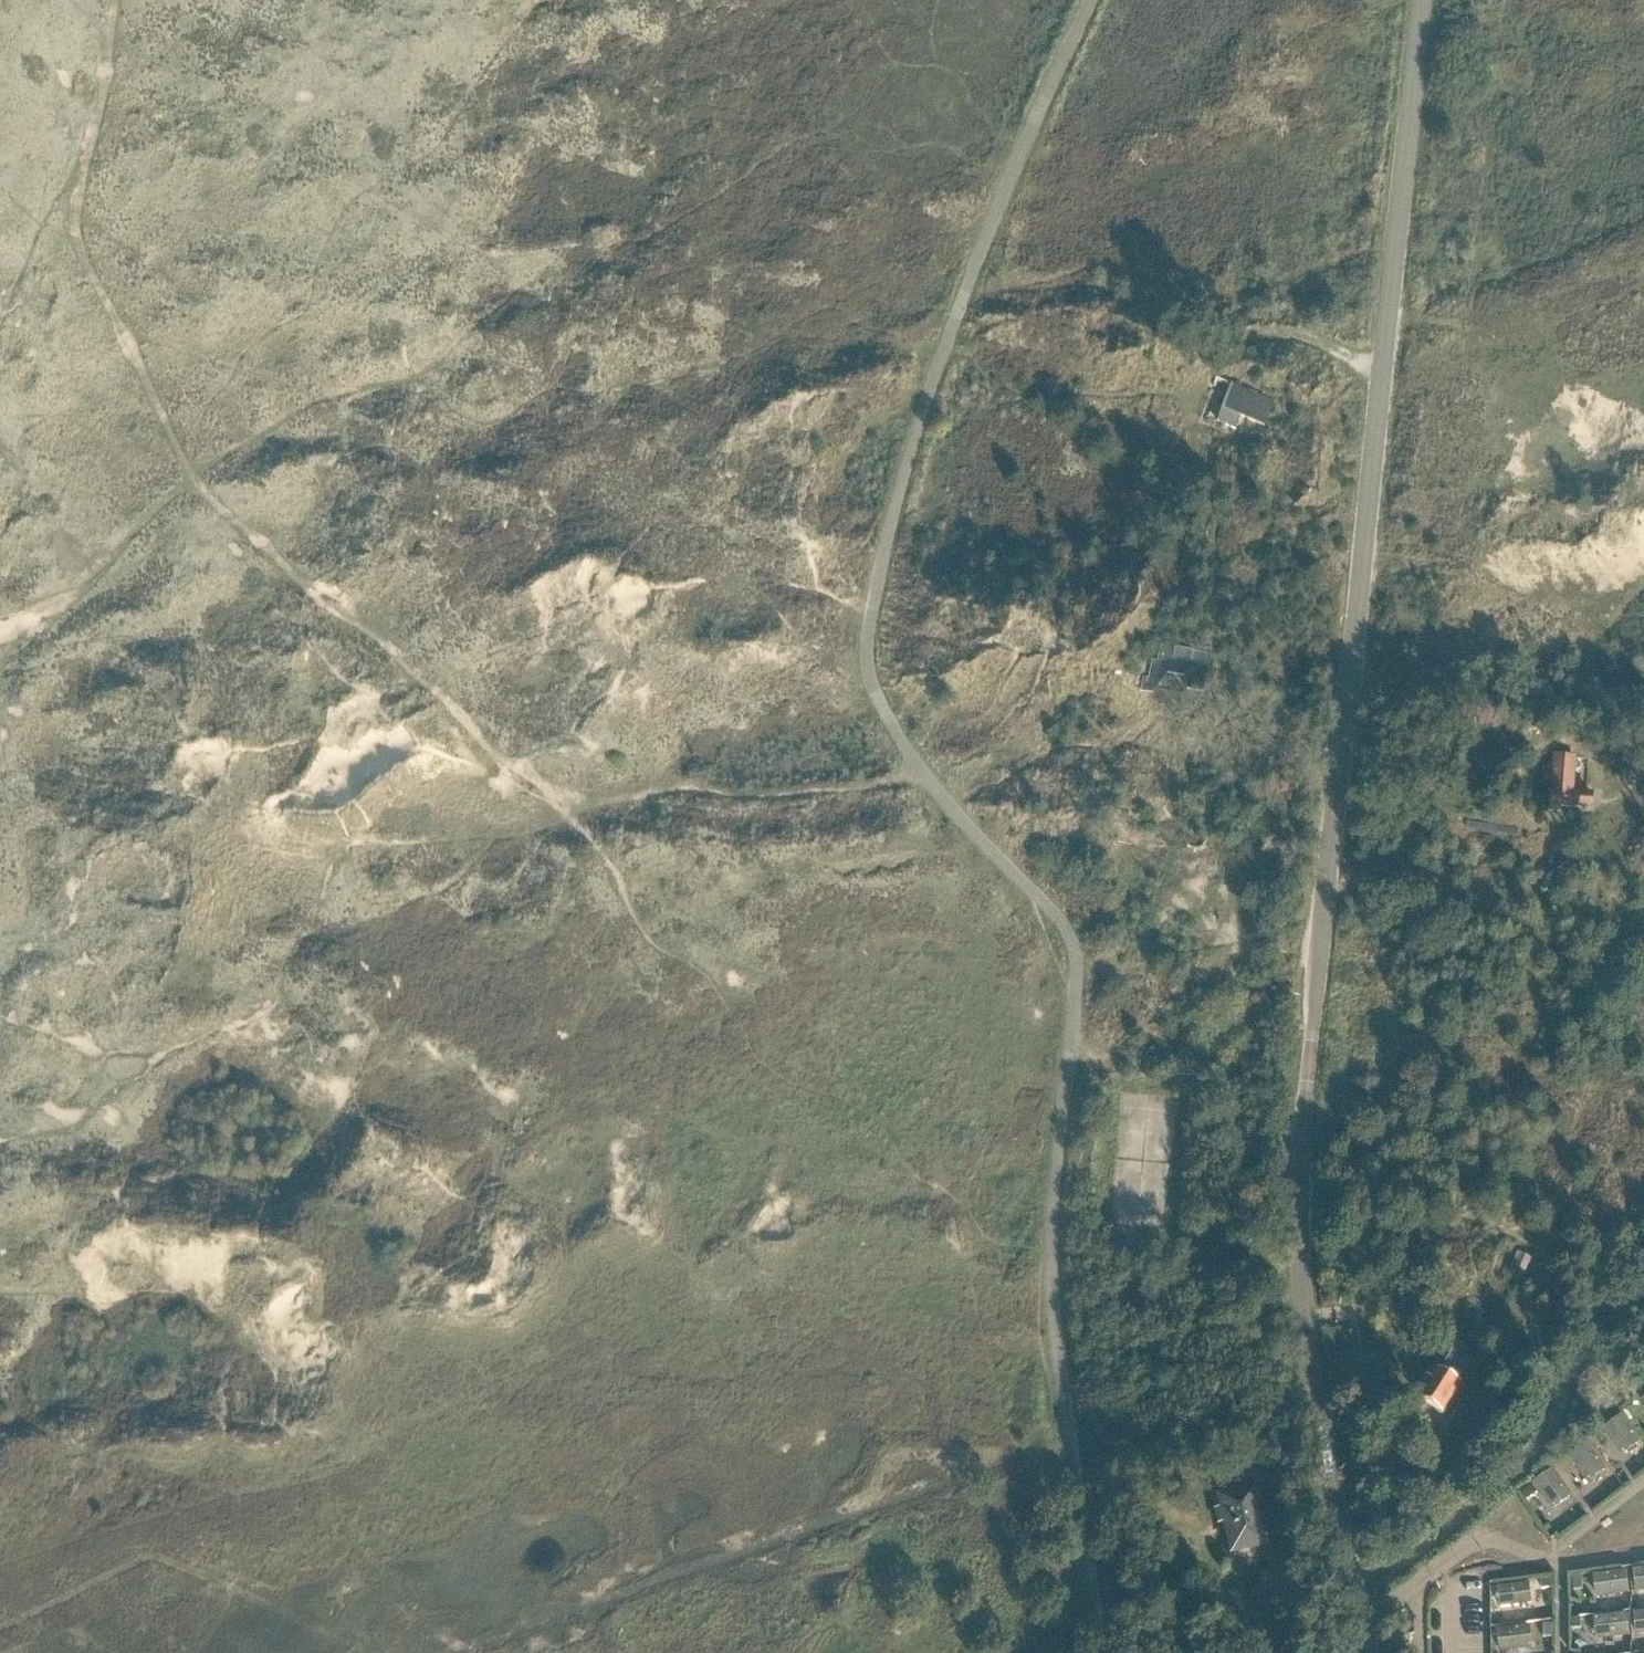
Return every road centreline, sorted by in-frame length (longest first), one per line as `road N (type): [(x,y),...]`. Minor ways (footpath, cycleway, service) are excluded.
road 1 (tertiary): [(1366,1652),(1307,1343),(1298,1180),(1423,0)]

